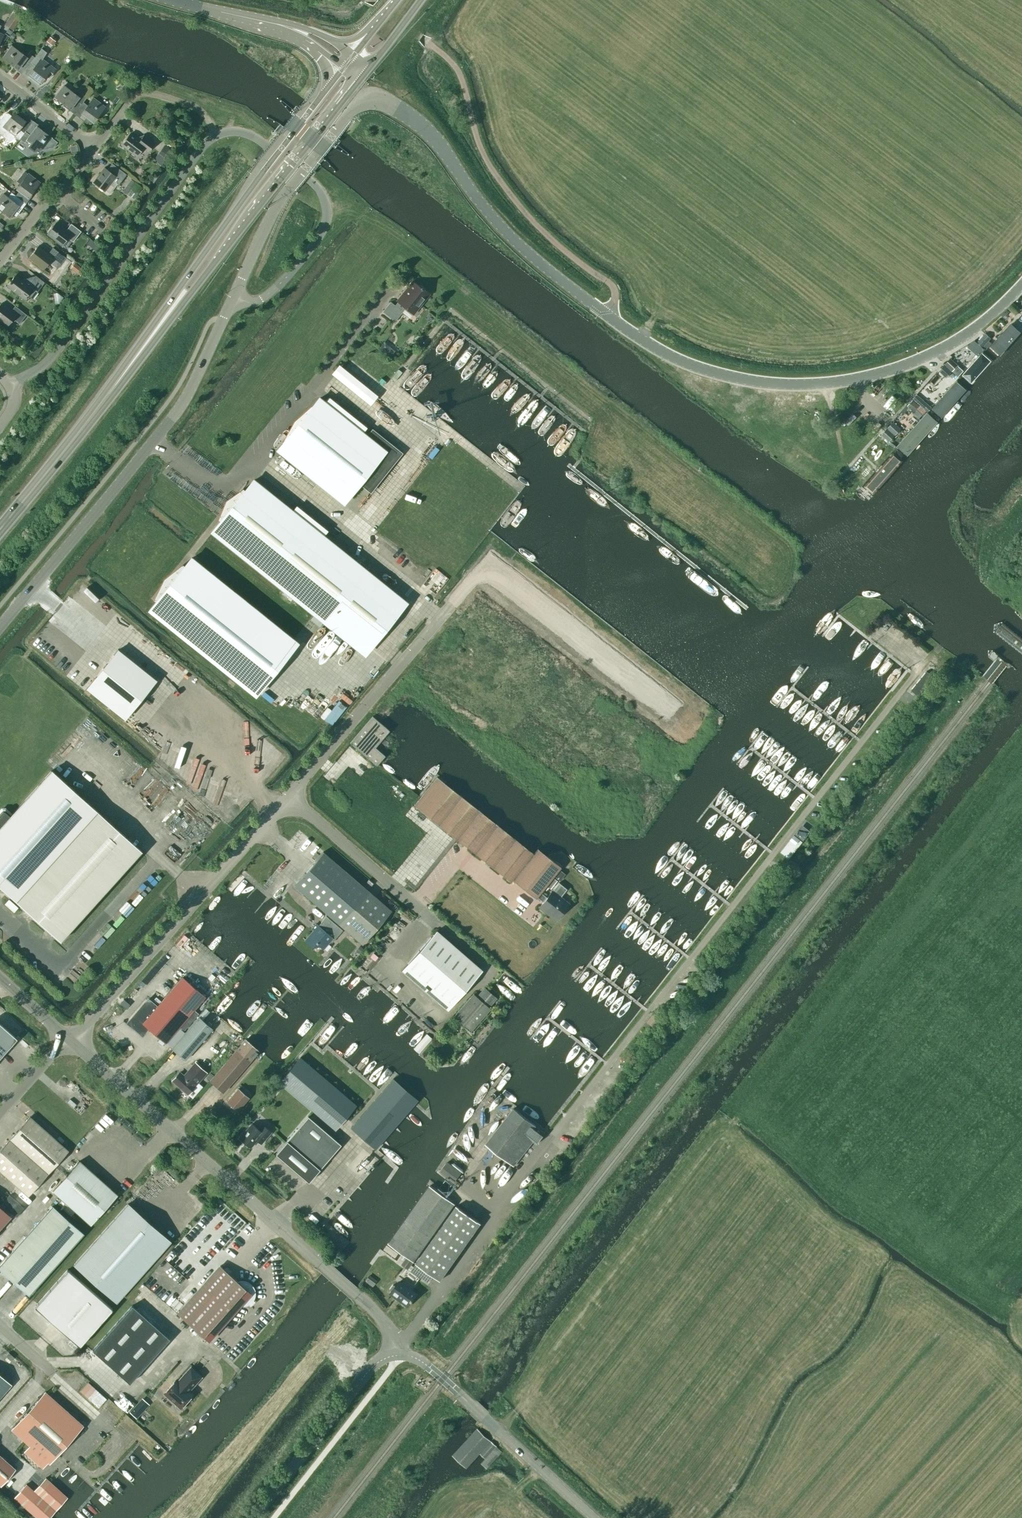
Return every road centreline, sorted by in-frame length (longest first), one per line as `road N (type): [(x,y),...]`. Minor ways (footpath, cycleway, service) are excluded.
road 1 (unclassified): [(394,1342),(551,1150),(554,1135),(922,664)]
road 2 (unclassified): [(606,316),(497,225),(427,131),(373,101),(347,115),(275,206),(234,296)]
road 3 (unclassified): [(606,316),(691,367),(757,383),(826,384),(904,367),(950,346),(1021,284)]
road 4 (unclassified): [(394,1342),(323,1265),(71,1043)]
road 5 (unclassified): [(234,296),(175,413),(0,625)]
road 6 (trunk): [(137,356),(365,74)]
road 7 (trunk): [(343,69),(137,356)]
road 8 (unclassified): [(71,1043),(288,798)]
road 9 (unclassified): [(14,388),(47,361),(217,135)]
road 10 (unclassified): [(217,135),(258,139),(315,186),(326,210),(322,233),(285,279),(256,301),(234,296)]
road 11 (tertiary): [(592,1517),(394,1342)]
road 12 (unclassified): [(288,798),(448,609)]
road 13 (tertiary): [(253,1517),(394,1342)]
road 14 (trunk): [(0,528),(137,356)]
road 15 (unclassified): [(413,903),(288,798)]
road 16 (residential): [(93,148),(143,94),(193,105),(217,135)]

